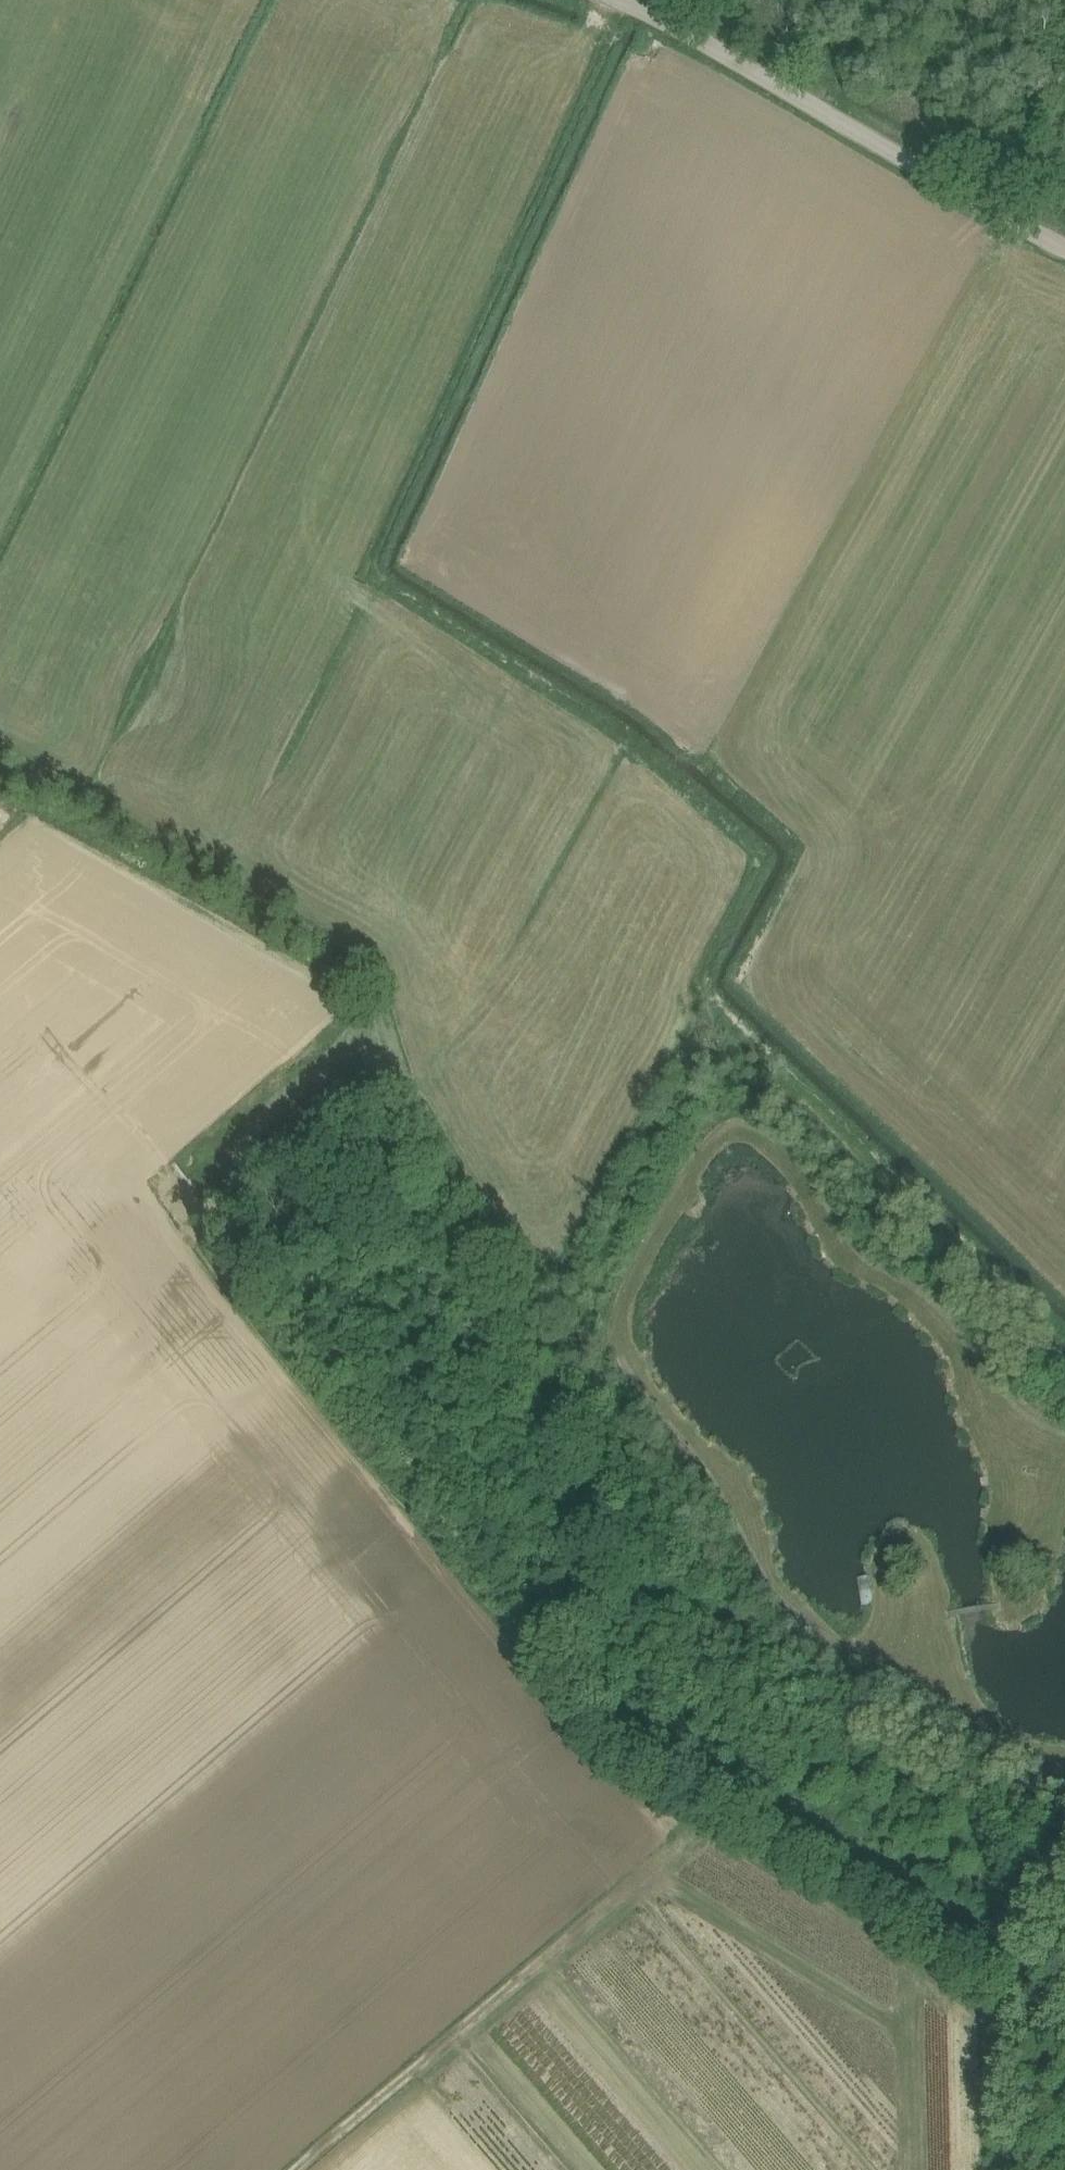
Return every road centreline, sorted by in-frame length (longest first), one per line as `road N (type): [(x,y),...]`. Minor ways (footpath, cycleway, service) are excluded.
road 1 (track): [(299,2169),(693,1828)]
road 2 (unclassified): [(1064,252),(668,15),(616,0)]

